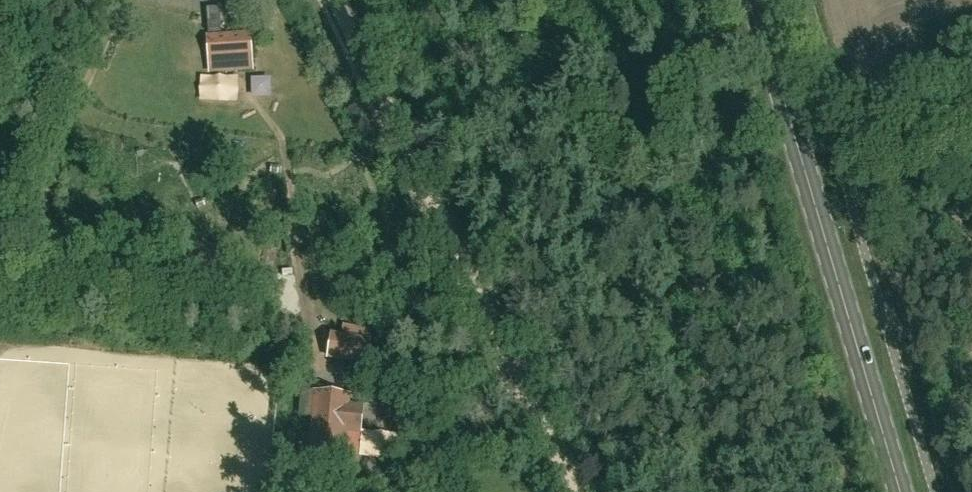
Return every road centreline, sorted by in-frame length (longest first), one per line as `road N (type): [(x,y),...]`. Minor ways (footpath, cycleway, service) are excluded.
road 1 (track): [(575,491),(339,0)]
road 2 (secondary): [(901,491),(757,0)]
road 3 (track): [(98,0),(0,196)]

